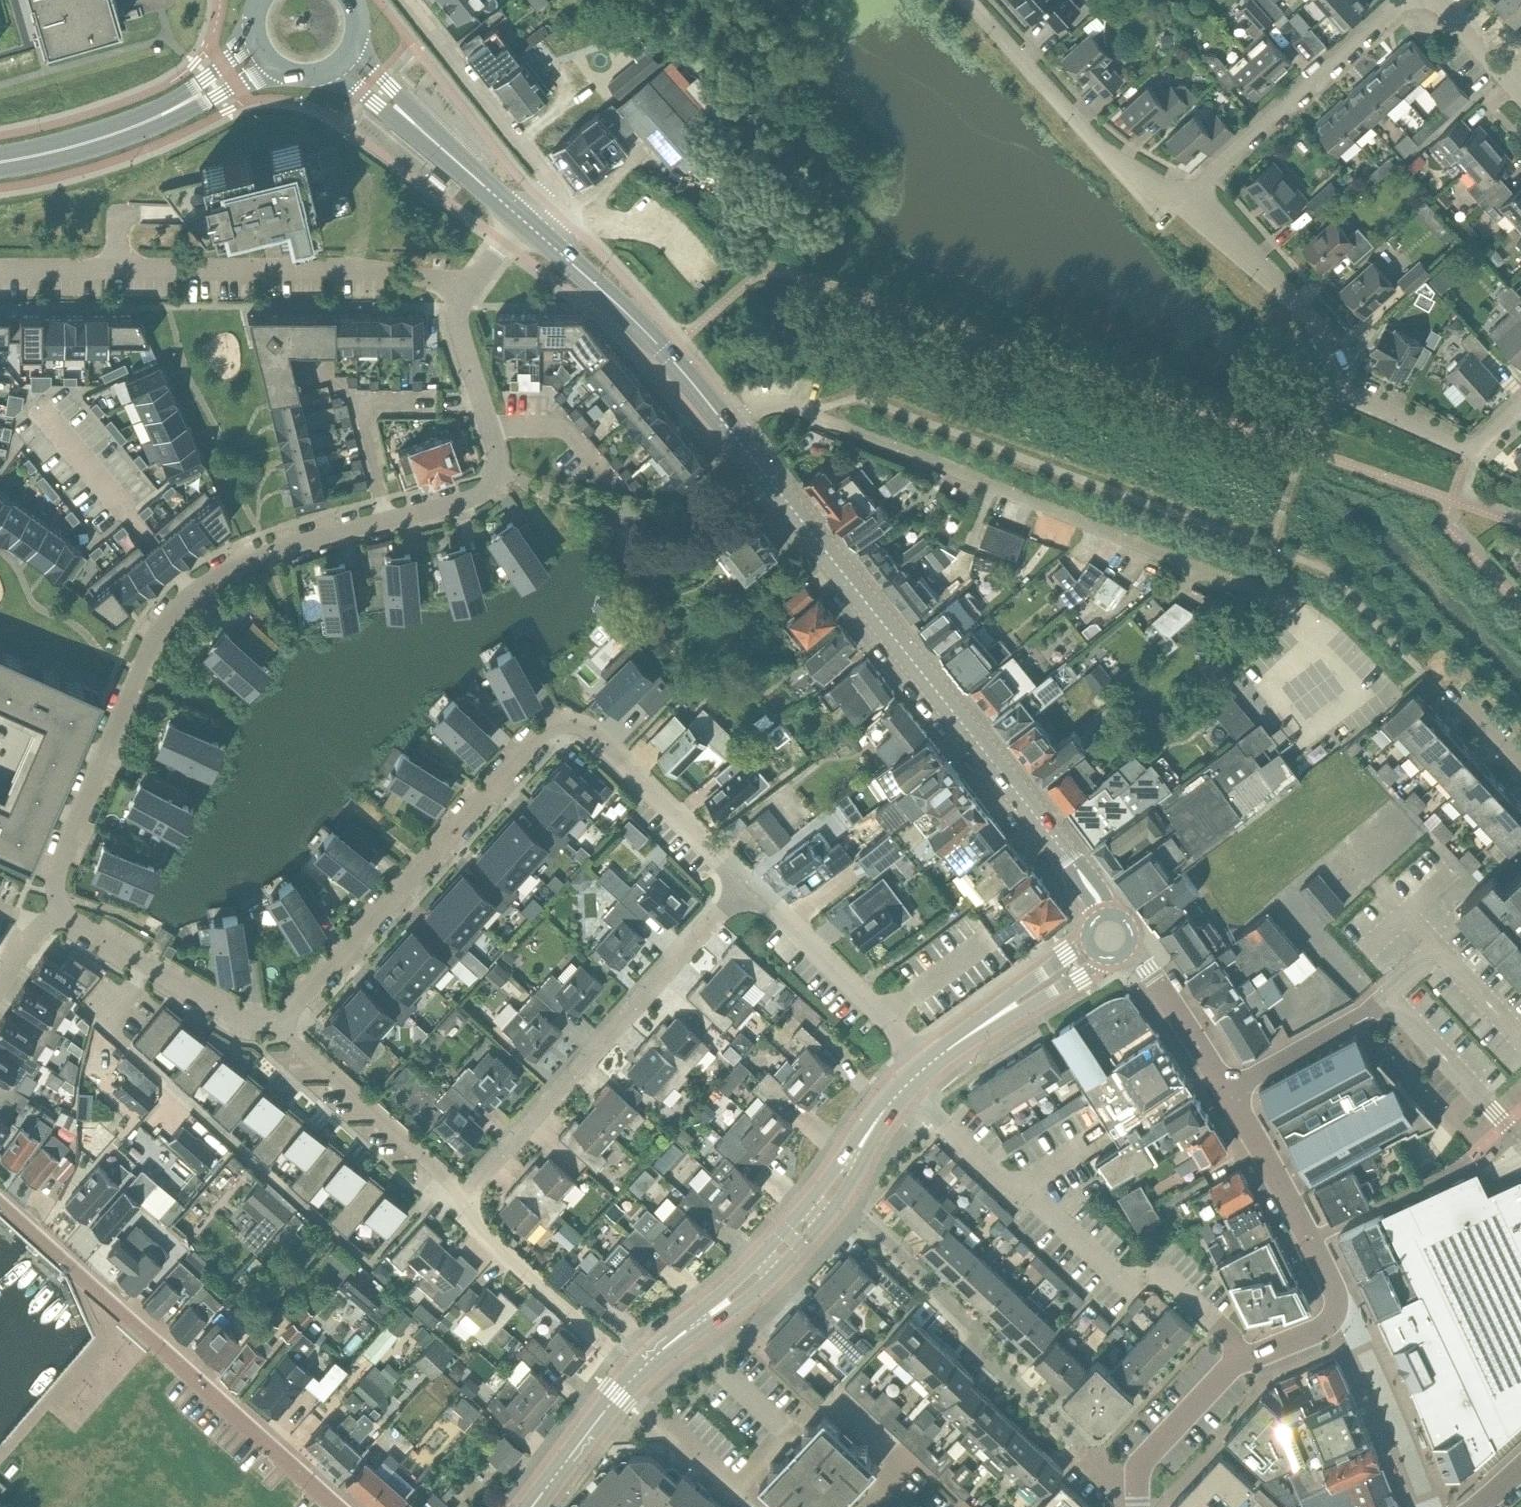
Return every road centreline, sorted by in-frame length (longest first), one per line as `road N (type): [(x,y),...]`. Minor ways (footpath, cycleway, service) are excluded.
road 1 (residential): [(470,288),(460,330),(498,474),(469,501),(228,569),(181,604),(140,669),(57,871),(59,914)]
road 2 (residential): [(1328,720),(1361,694),(1291,605),(813,414),(769,406),(728,428)]
road 3 (residential): [(747,886),(598,735),(565,721),(539,735),(279,1022)]
road 4 (tertiary): [(1099,914),(1078,869),(769,480)]
road 5 (residential): [(470,288),(380,270),(0,270)]
road 6 (residential): [(1520,407),(1470,448),(1336,387),(1316,323),(1188,198)]
road 7 (residential): [(335,1506),(0,1203)]
road 8 (residential): [(1241,1360),(1229,1336),(1166,1280),(1114,1273),(905,1088)]
road 9 (residential): [(1338,1313),(1335,1292),(1250,1127),(1131,950)]
road 10 (residential): [(747,886),(477,1183),(470,1200)]
road 11 (residential): [(1188,198),(1152,189),(1100,147),(967,0)]
road 12 (residential): [(1188,198),(1407,0)]
road 13 (tertiary): [(728,428),(667,356),(529,225)]
road 14 (unclassified): [(514,478),(541,492),(662,516),(700,513),(769,480)]
road 15 (residential): [(470,1200),(279,1022)]
road 16 (residential): [(928,1066),(747,886)]
road 17 (residential): [(59,914),(237,1017),(279,1022)]
road 18 (residential): [(638,1373),(478,1231),(470,1200)]
road 19 (residential): [(555,196),(407,0)]
road 20 (tertiary): [(698,1321),(736,1306),(784,1267),(840,1199),(858,1150)]
road 21 (tertiary): [(858,1150),(698,1321)]
road 22 (unclassified): [(1430,1506),(1352,1325),(1338,1313)]
road 23 (residential): [(1139,1506),(1142,1464),(1241,1360)]
road 24 (residential): [(623,1387),(758,1506)]
road 25 (tertiary): [(0,162),(165,115)]
road 26 (tertiary): [(529,225),(416,126)]
road 27 (residential): [(833,1394),(893,1451),(894,1470),(862,1506)]
road 28 (tertiary): [(533,1506),(623,1387)]
road 29 (tertiary): [(992,1020),(1022,1011),(1102,959)]
road 30 (tertiary): [(1087,942),(992,1020)]

